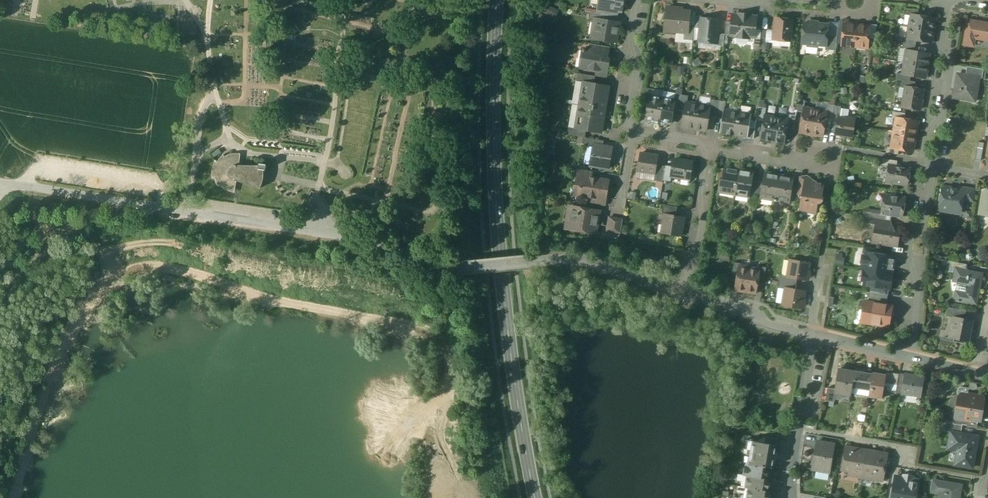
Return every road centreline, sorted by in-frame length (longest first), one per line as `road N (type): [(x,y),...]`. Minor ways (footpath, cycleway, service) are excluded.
road 1 (residential): [(0,184),(310,230),(450,268),(541,260)]
road 2 (secondary): [(536,497),(508,338),(496,197),(497,0)]
road 3 (residential): [(933,169),(924,224),(911,236),(909,257),(918,277),(913,359)]
road 4 (residential): [(948,0),(940,119),(927,128),(922,161),(933,169)]
road 5 (residential): [(793,497),(814,336)]
road 6 (residential): [(683,292),(703,211),(707,143)]
road 7 (residential): [(541,260),(588,261),(683,292)]
road 8 (residential): [(683,292),(814,336)]
road 9 (residential): [(628,122),(637,0)]

